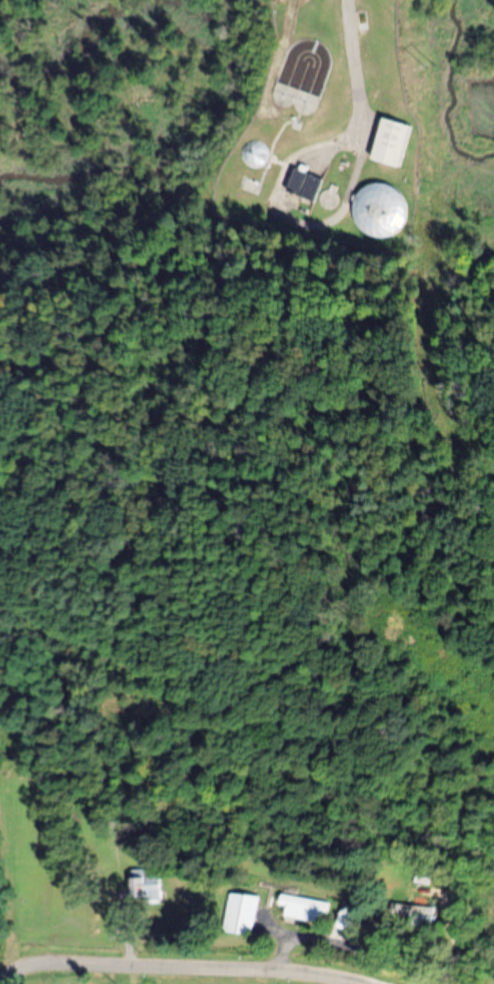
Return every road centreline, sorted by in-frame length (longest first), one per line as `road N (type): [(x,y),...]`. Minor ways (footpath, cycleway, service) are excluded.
road 1 (residential): [(2,983),(29,966),(266,972),(345,983)]
road 2 (residential): [(364,129),(351,0)]

